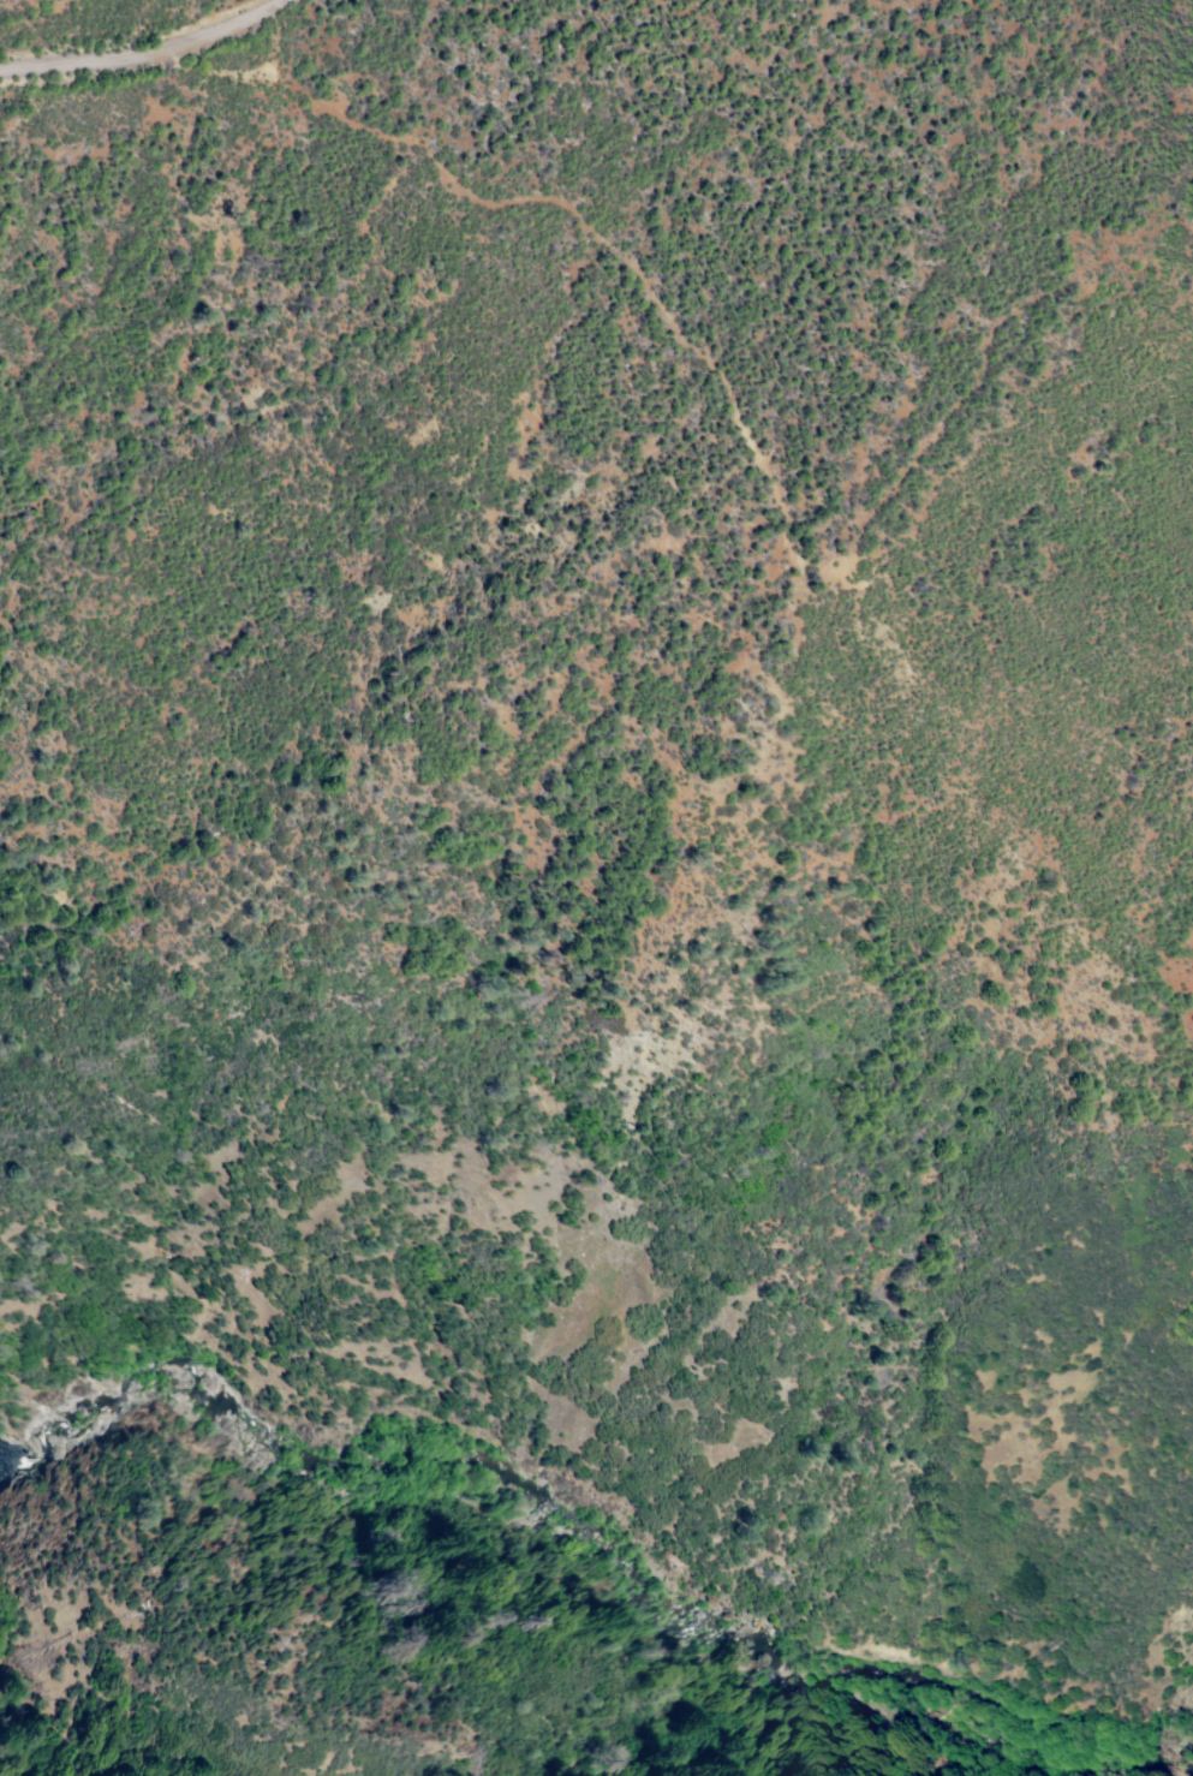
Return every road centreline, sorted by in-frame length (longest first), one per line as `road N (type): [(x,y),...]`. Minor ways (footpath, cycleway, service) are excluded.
road 1 (track): [(277,0),(220,29),(107,55),(0,65)]

